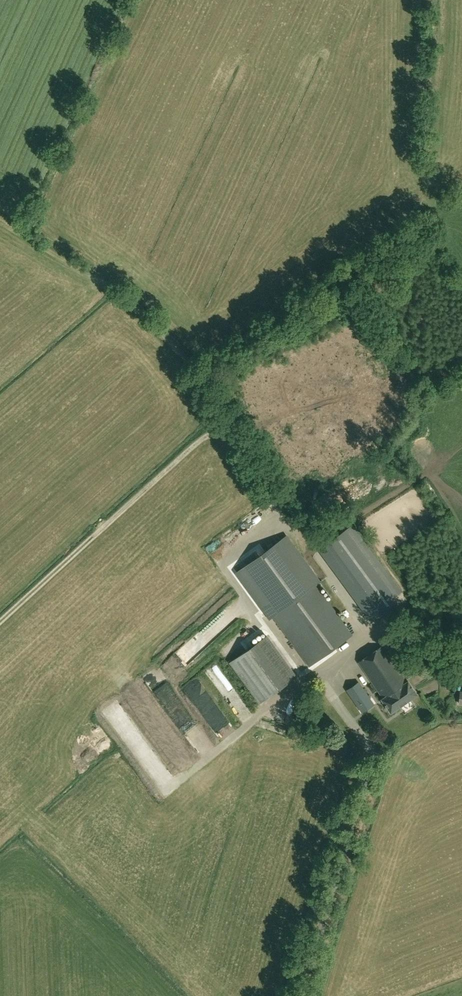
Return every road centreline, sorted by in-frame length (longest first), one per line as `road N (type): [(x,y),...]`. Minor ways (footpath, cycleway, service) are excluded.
road 1 (track): [(127,299),(180,352),(376,635)]
road 2 (track): [(0,623),(225,422)]

